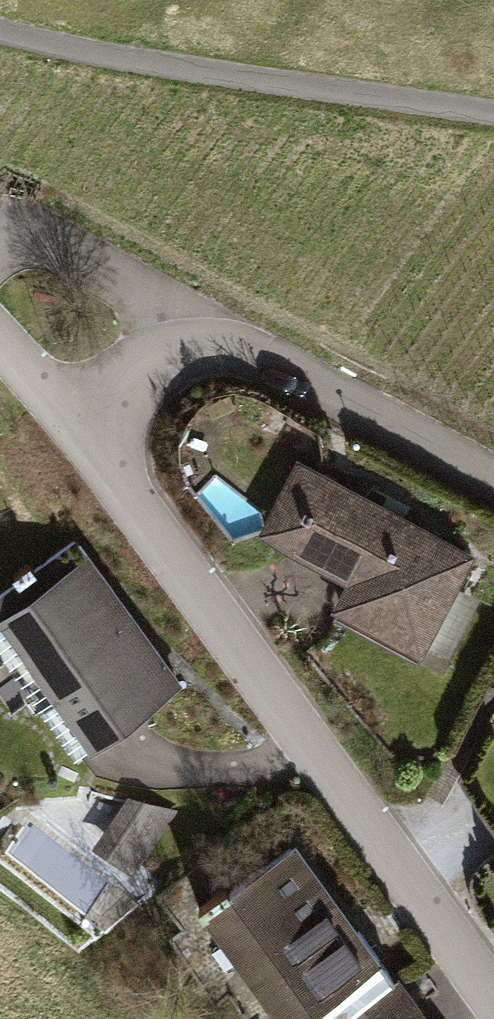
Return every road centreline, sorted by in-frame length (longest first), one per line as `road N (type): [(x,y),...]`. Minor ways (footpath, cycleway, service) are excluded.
road 1 (residential): [(493,994),(195,577),(65,415)]
road 2 (track): [(0,31),(90,57),(493,119)]
road 3 (residential): [(493,477),(222,330)]
road 4 (residential): [(222,330),(82,255),(41,241),(0,244)]
road 5 (residential): [(65,415),(173,345),(222,330)]

